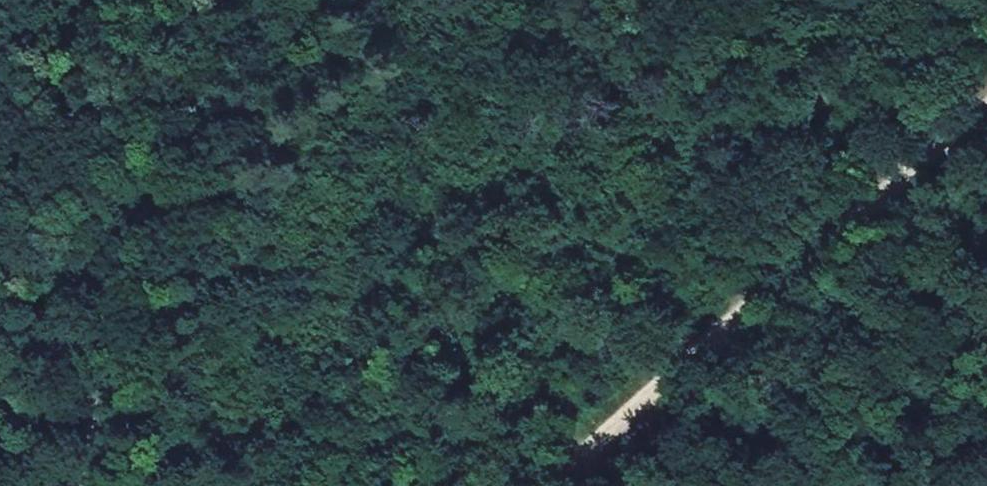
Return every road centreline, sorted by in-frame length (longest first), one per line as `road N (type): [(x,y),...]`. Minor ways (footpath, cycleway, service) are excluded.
road 1 (track): [(986,108),(551,485)]
road 2 (track): [(96,485),(127,230),(206,0)]

